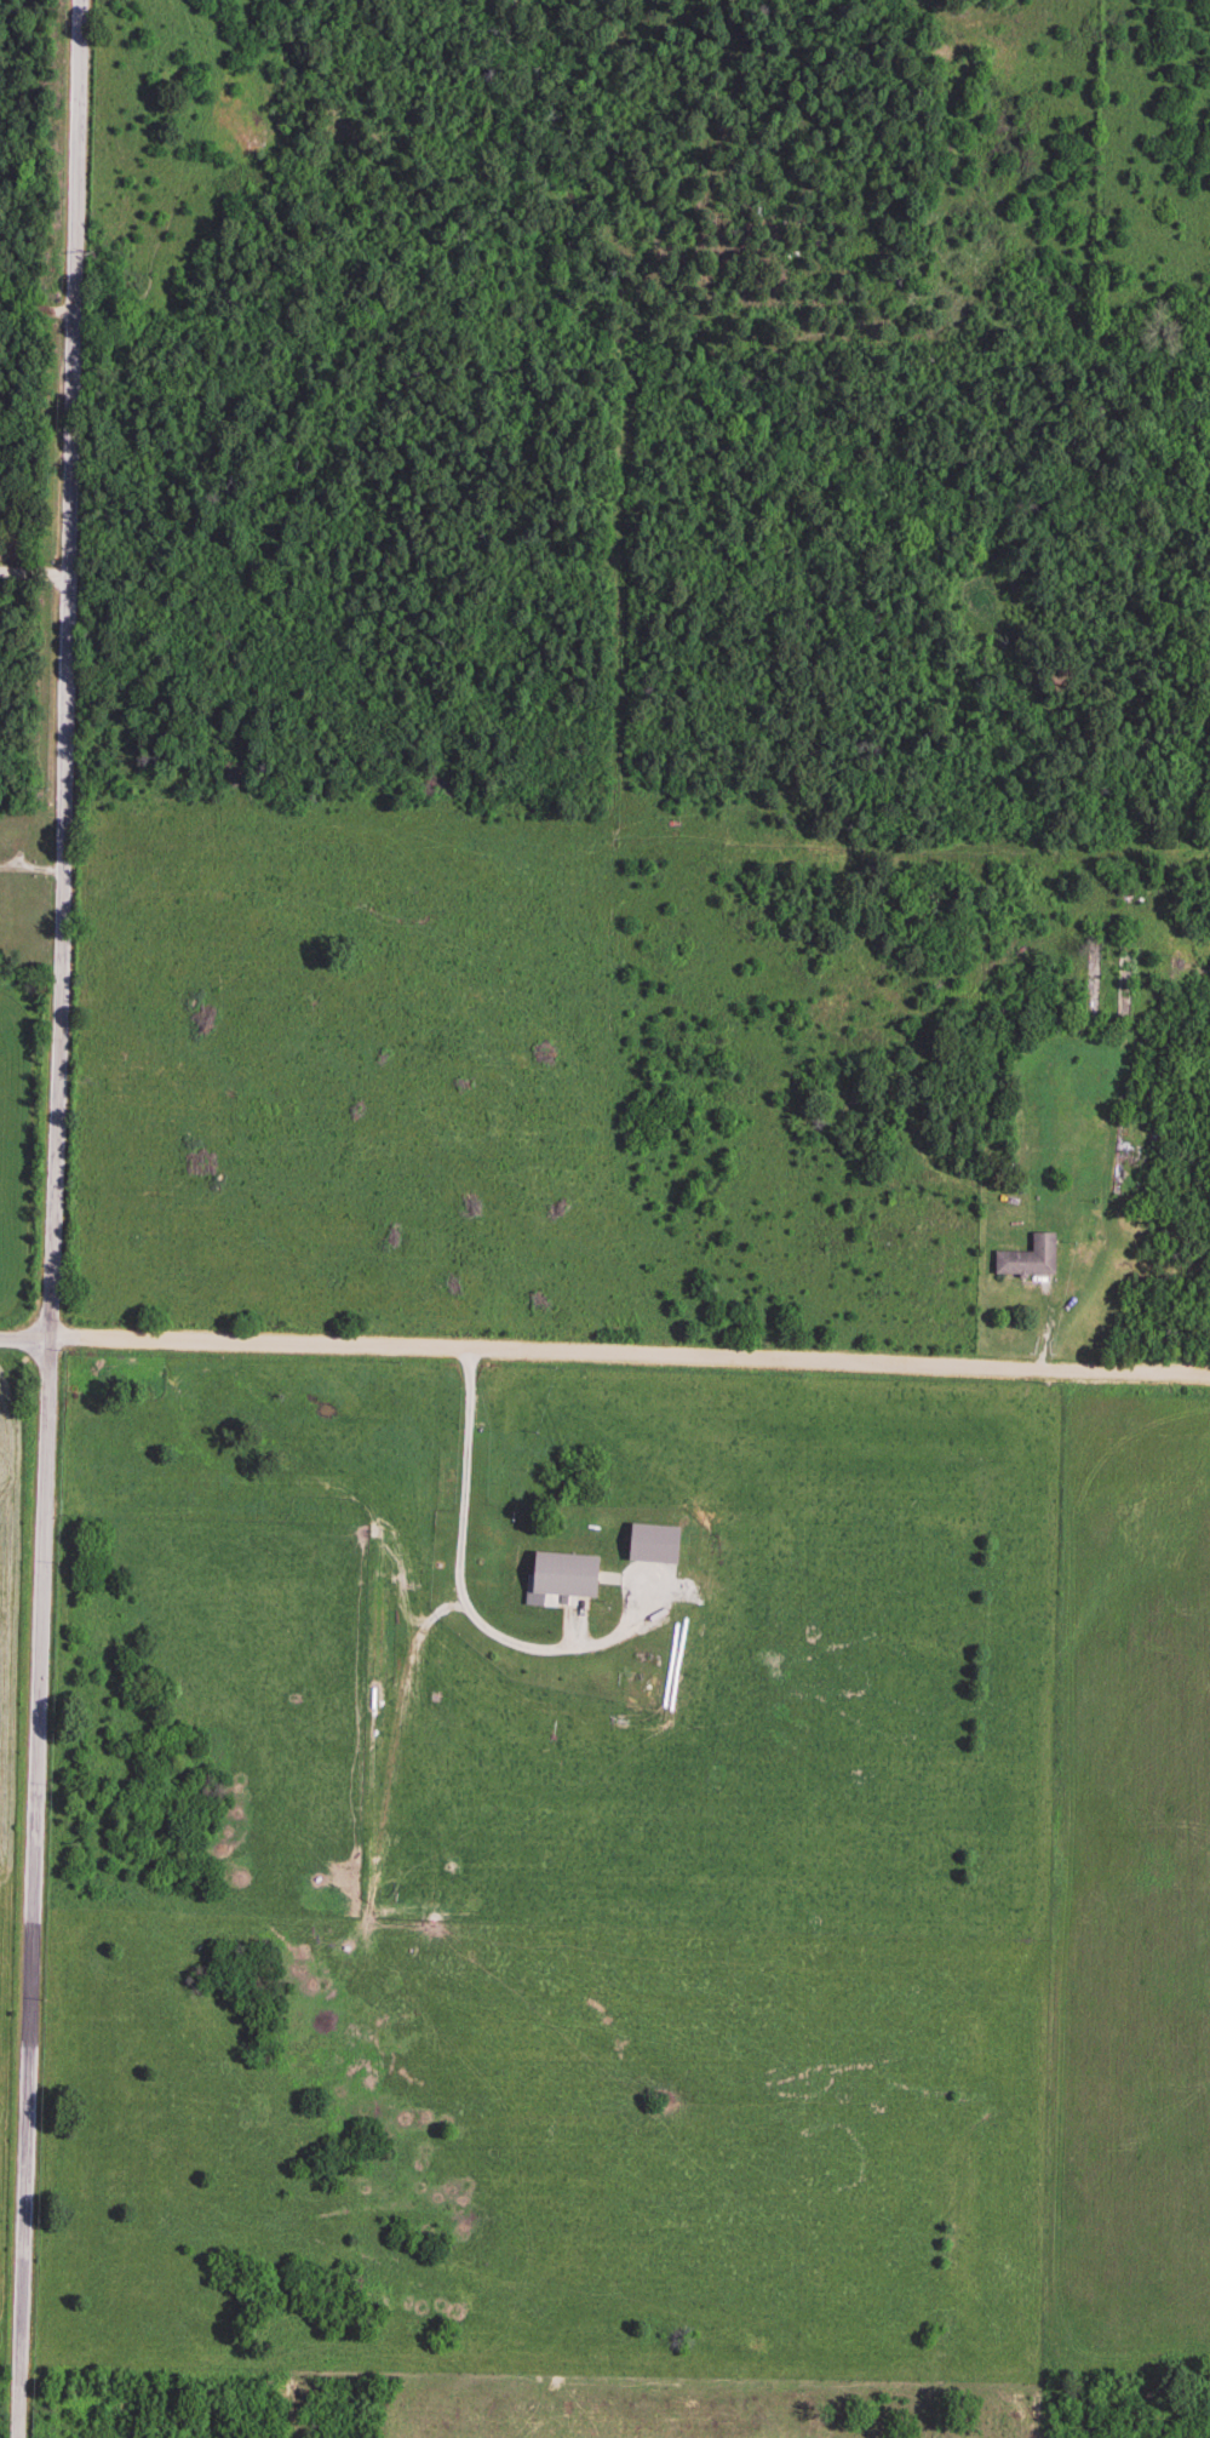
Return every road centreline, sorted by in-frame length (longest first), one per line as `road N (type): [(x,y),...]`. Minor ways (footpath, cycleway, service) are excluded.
road 1 (residential): [(27,2437),(91,0)]
road 2 (residential): [(0,1338),(1209,1377)]

